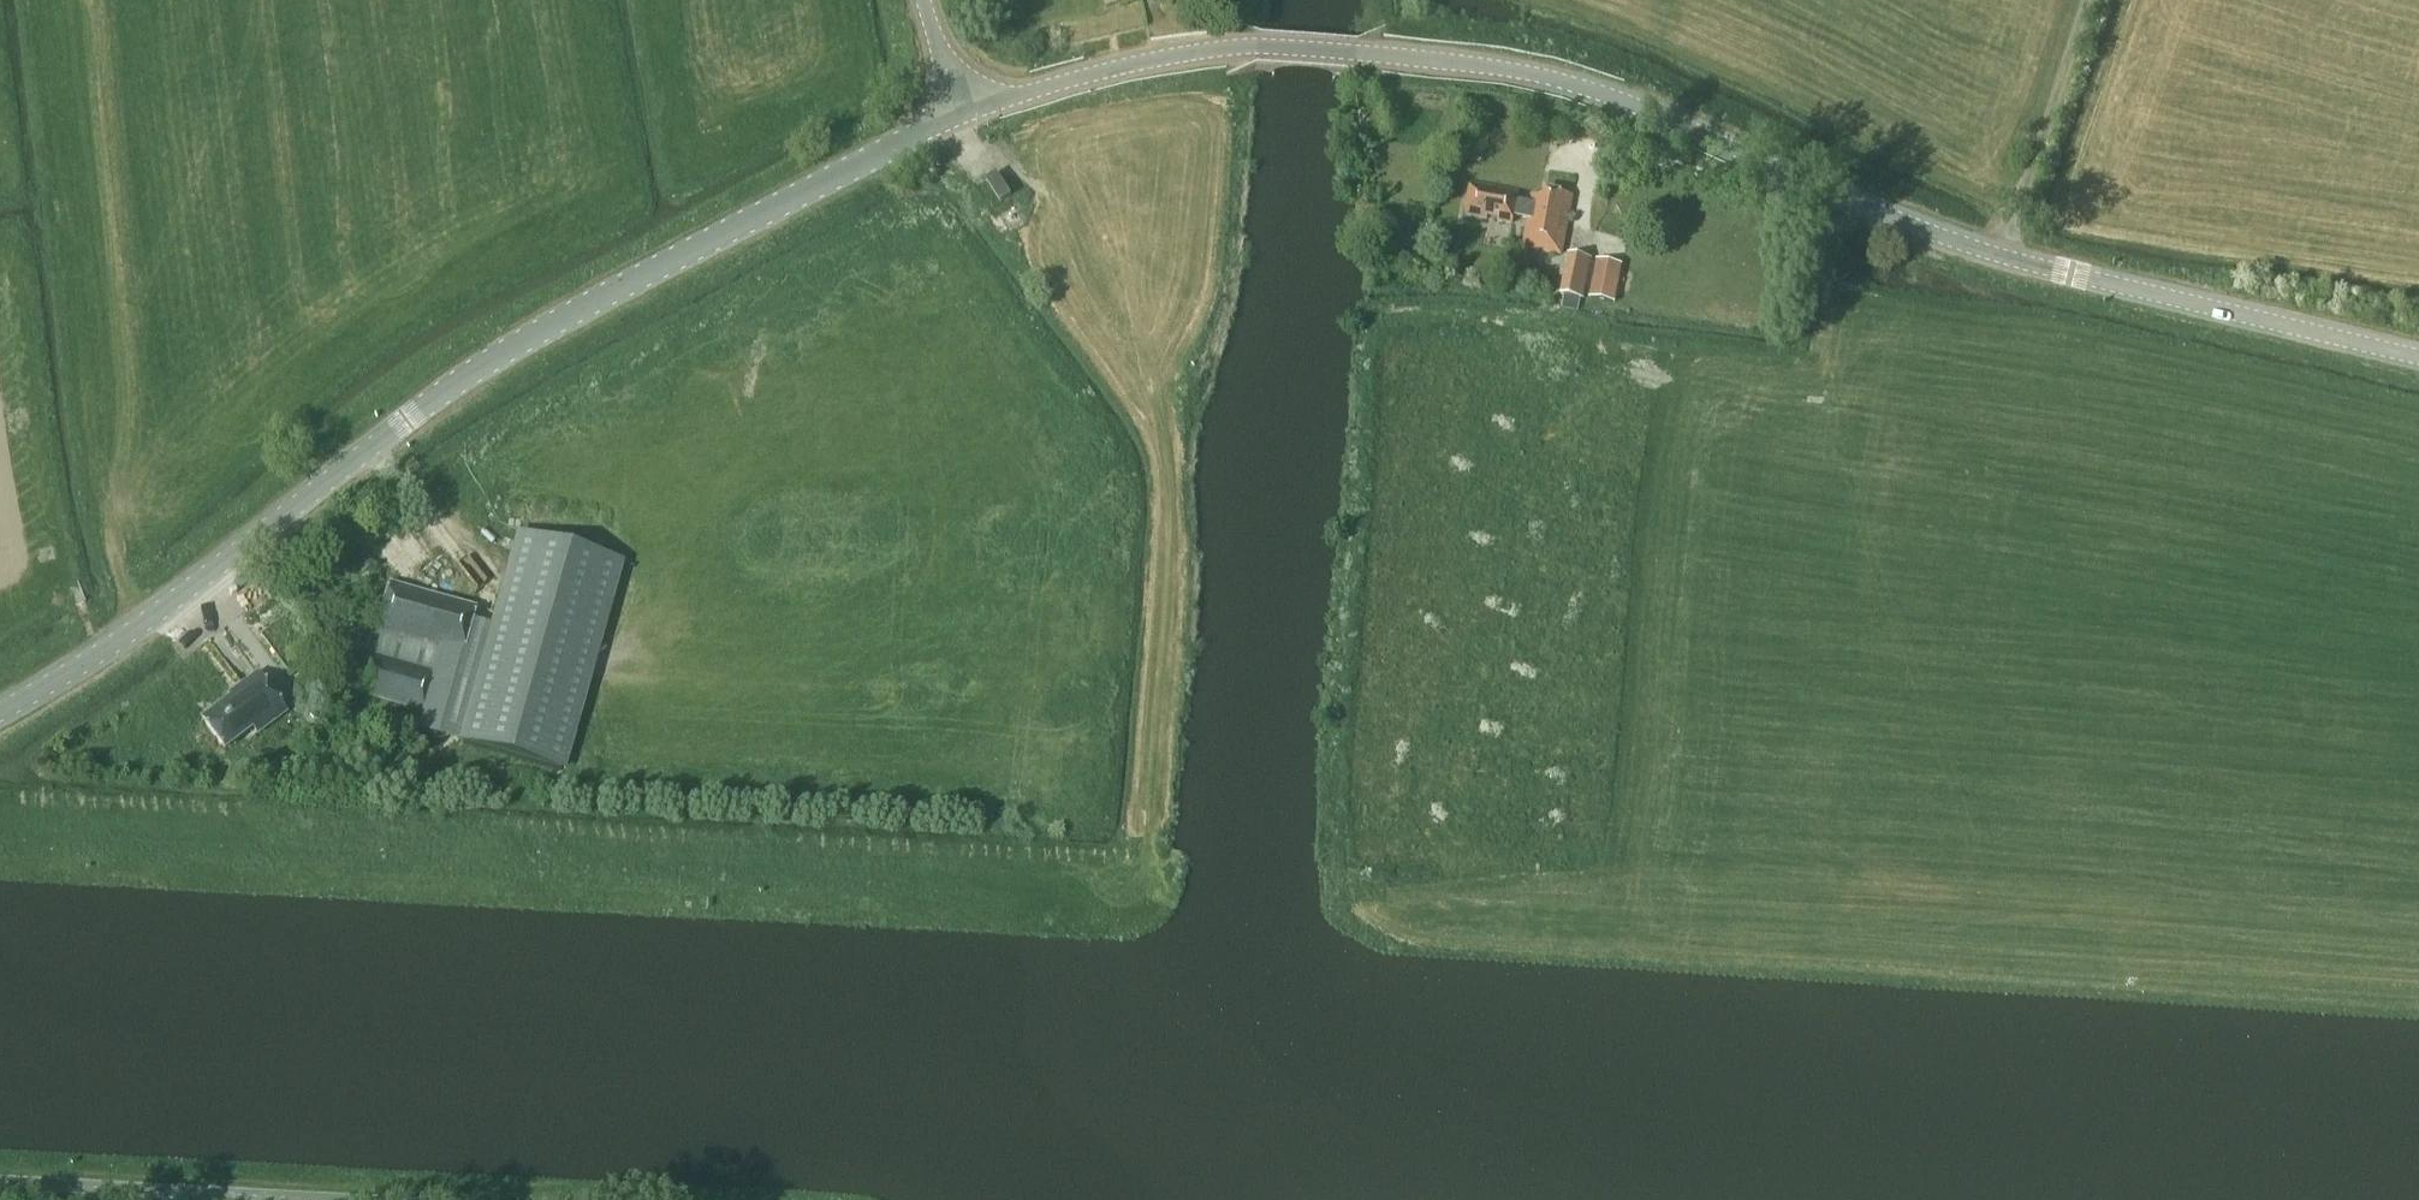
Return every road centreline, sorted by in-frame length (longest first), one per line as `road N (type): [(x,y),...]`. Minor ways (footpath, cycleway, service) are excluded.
road 1 (tertiary): [(2418,356),(2001,255),(1583,85),(1484,65),(1257,46)]
road 2 (tertiary): [(0,709),(126,634),(409,418),(523,341),(963,112)]
road 3 (tertiary): [(963,112),(1162,56),(1257,46)]

